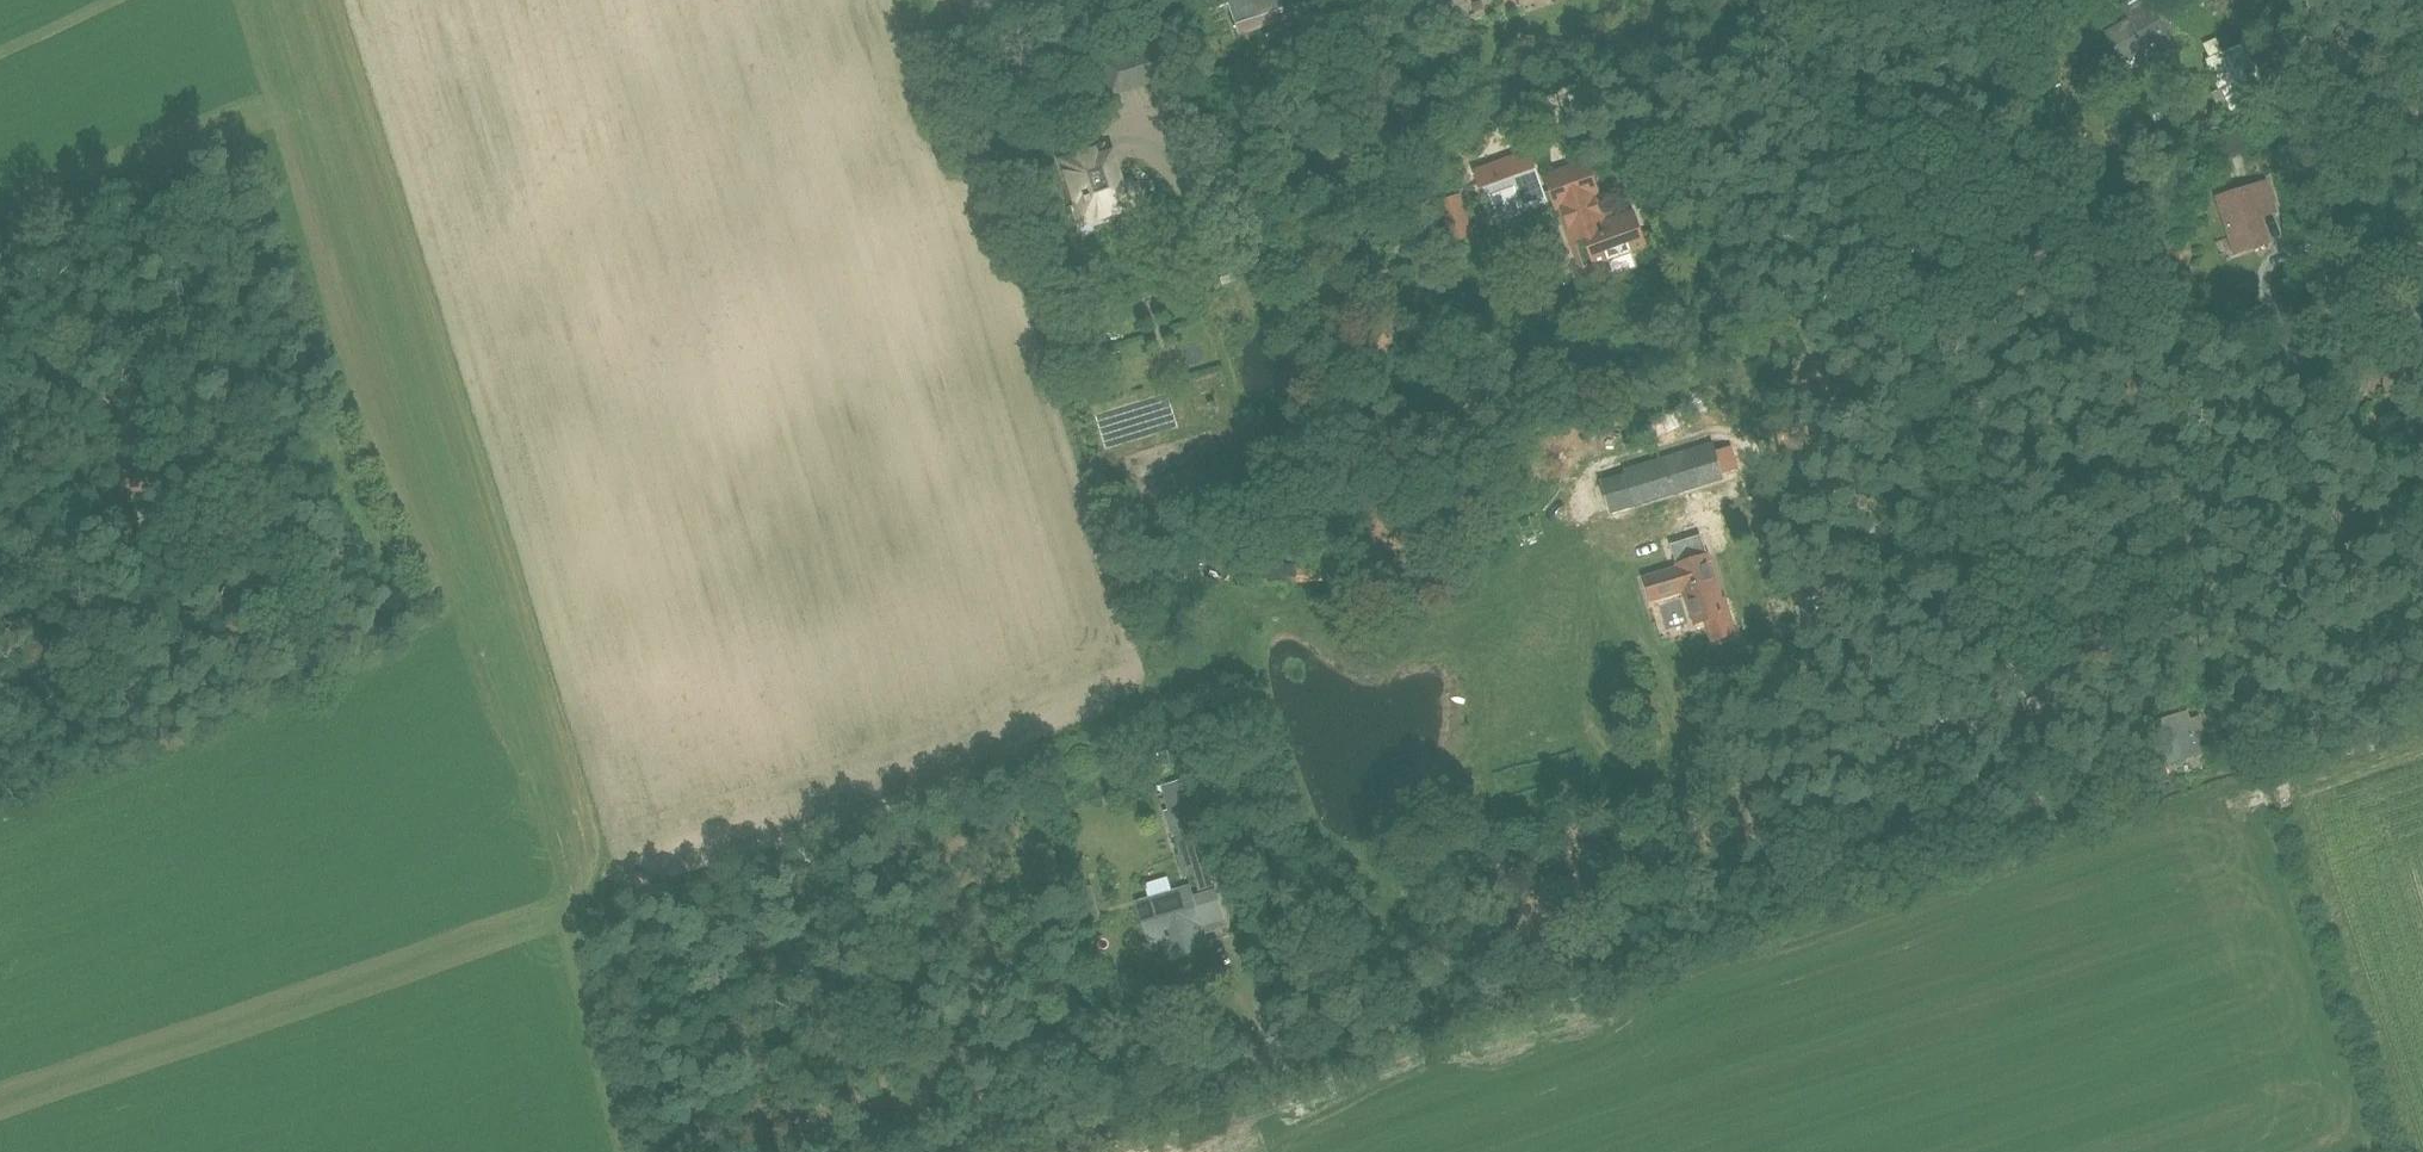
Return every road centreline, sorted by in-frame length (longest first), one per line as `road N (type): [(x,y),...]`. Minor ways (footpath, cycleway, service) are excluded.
road 1 (track): [(2422,568),(2017,704),(2033,792),(2021,819),(1999,832),(1024,1151)]
road 2 (track): [(2017,704),(1823,71),(1806,58),(1258,224)]
road 3 (track): [(2419,0),(1997,138)]
road 4 (track): [(1279,1068),(1219,911)]

